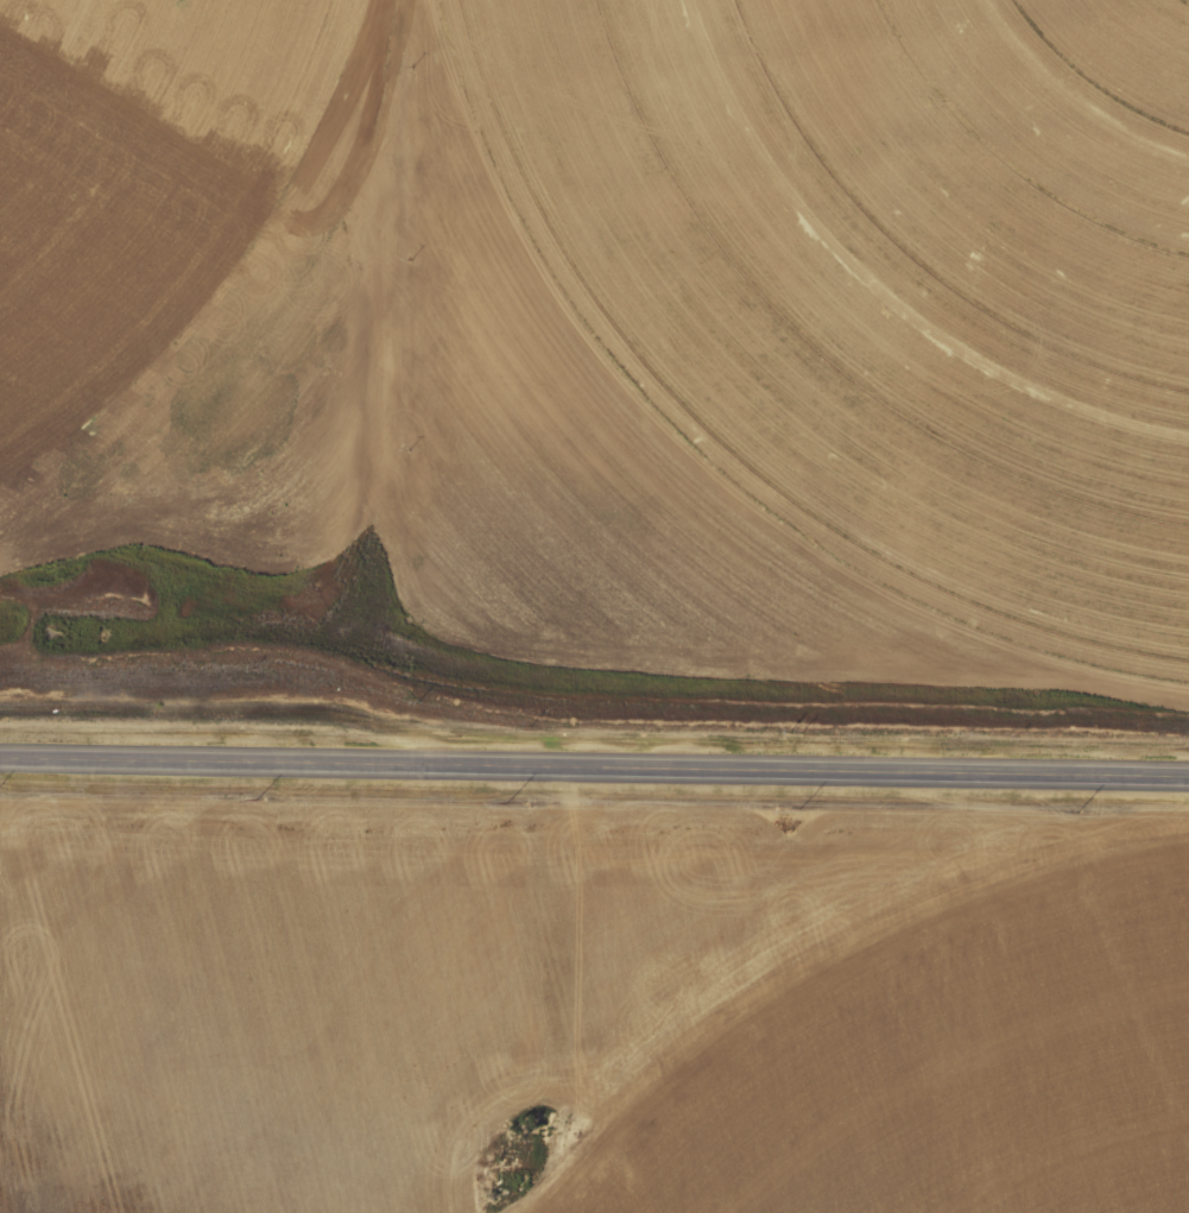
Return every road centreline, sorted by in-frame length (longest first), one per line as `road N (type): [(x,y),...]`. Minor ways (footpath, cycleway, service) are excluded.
road 1 (primary): [(0,756),(1188,773)]

